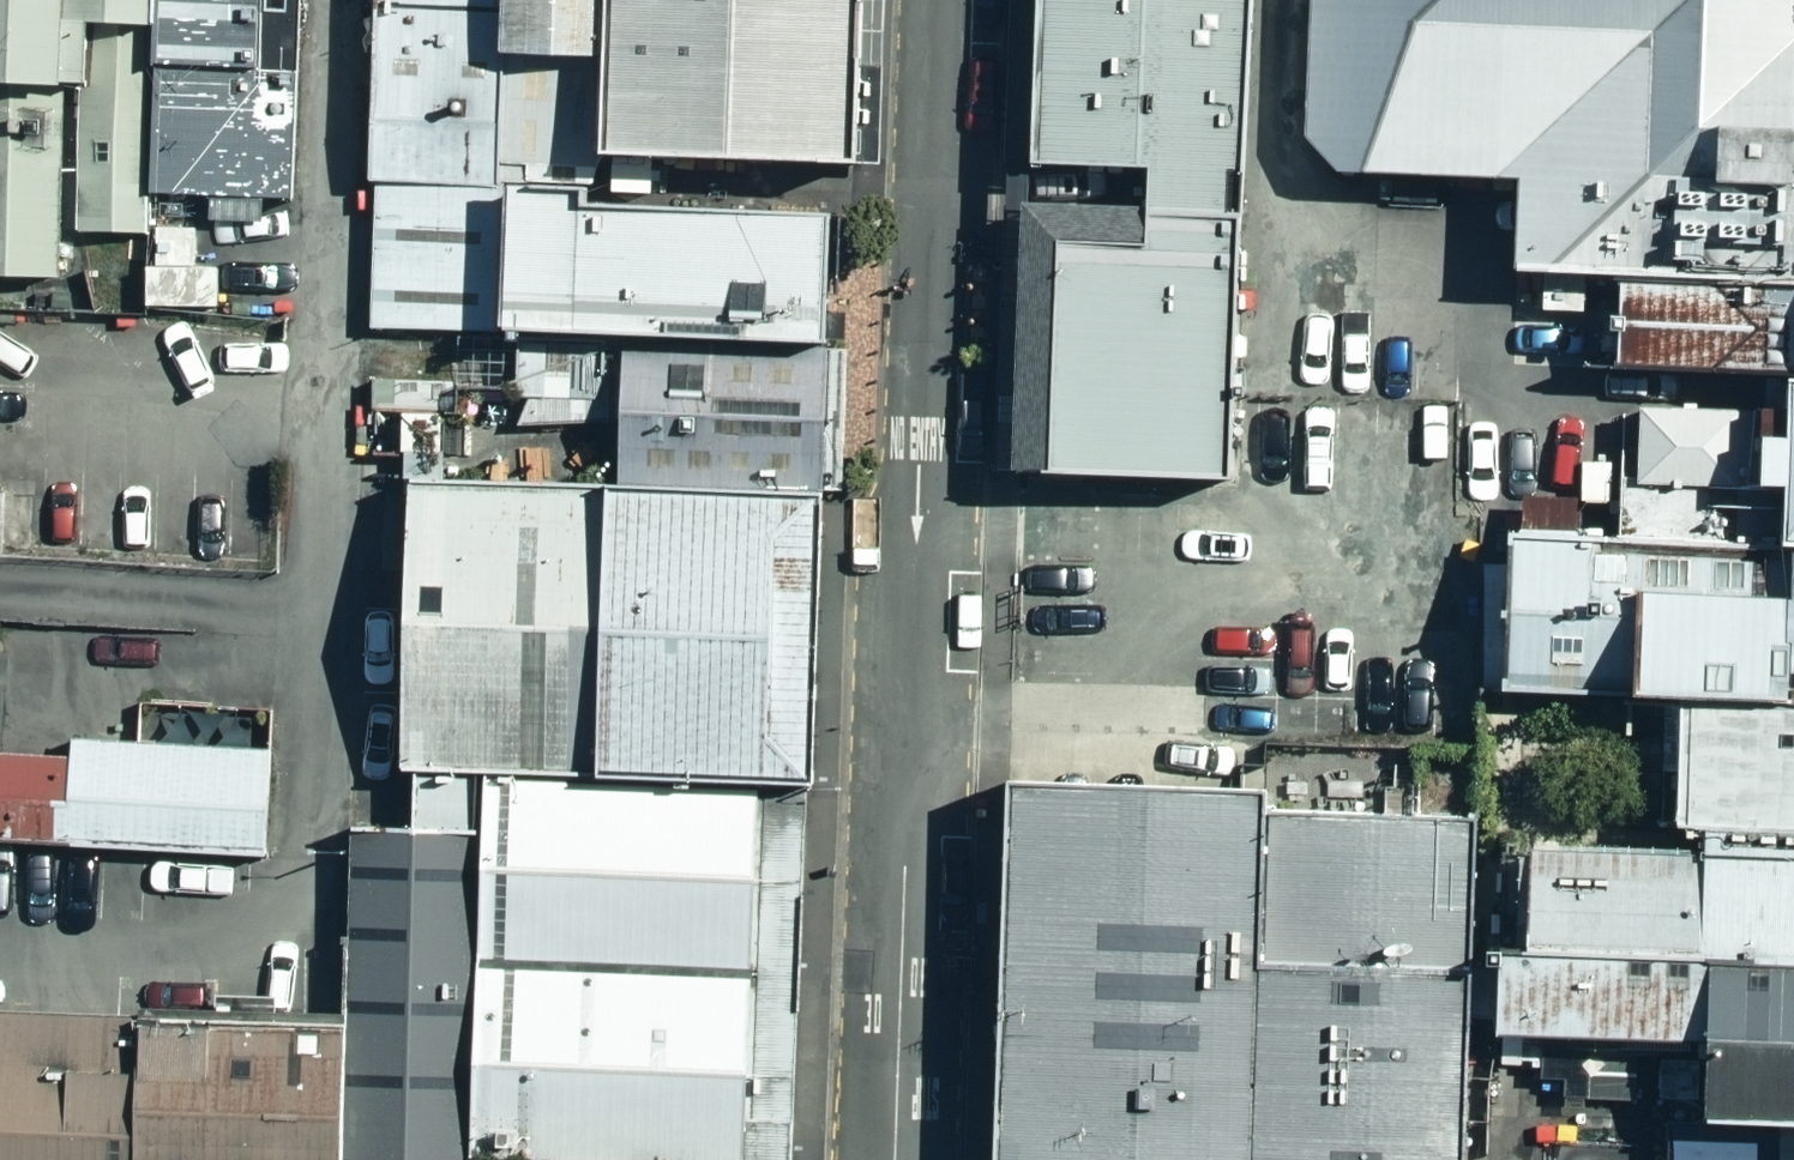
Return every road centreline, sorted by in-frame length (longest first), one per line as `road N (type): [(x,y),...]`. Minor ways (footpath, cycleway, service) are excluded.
road 1 (unclassified): [(933,0),(893,1159)]

